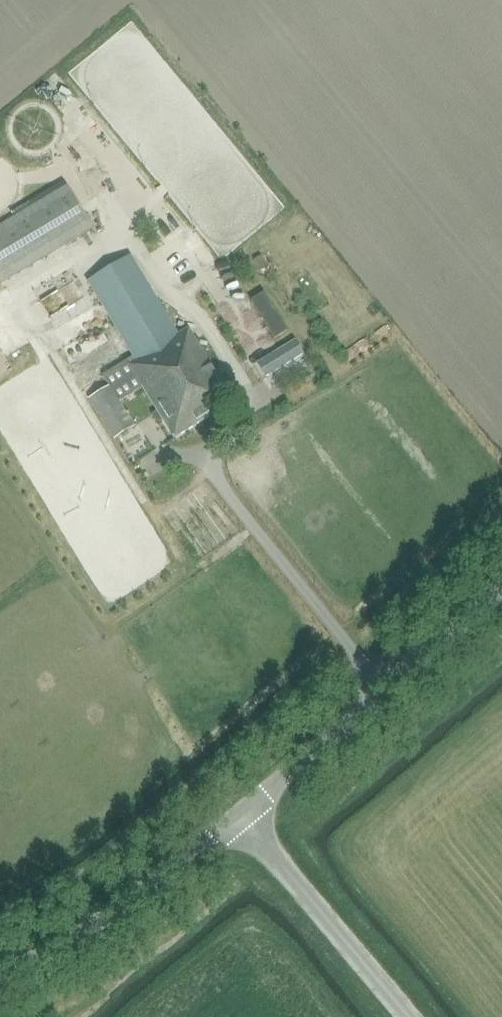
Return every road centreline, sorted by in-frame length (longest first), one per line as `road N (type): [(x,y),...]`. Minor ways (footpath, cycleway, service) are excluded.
road 1 (unclassified): [(239,816),(501,592)]
road 2 (unclassified): [(239,816),(125,913),(0,982)]
road 3 (unclassified): [(409,1016),(239,816)]

